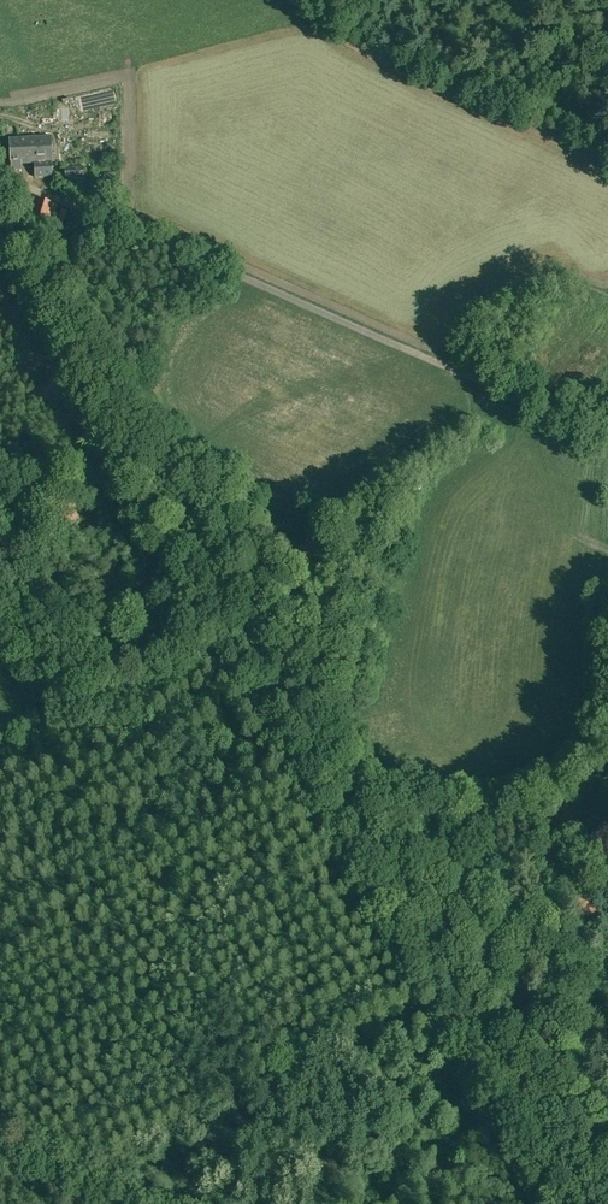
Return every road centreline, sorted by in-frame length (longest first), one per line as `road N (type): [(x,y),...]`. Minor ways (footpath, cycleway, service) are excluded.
road 1 (track): [(588,1203),(15,236)]
road 2 (unclassified): [(0,177),(607,436)]

